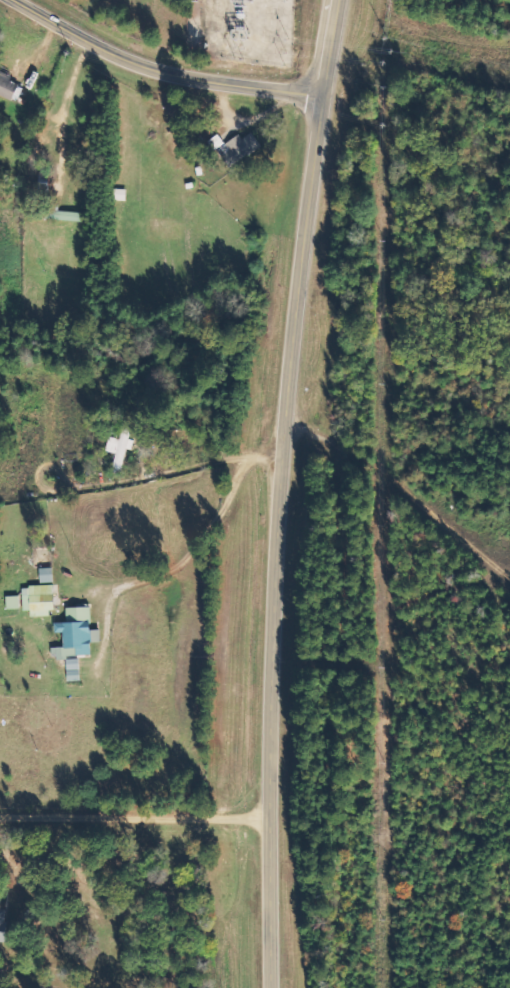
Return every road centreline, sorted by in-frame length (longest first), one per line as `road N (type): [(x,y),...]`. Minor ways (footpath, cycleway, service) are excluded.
road 1 (secondary): [(270,987),(280,425),(339,0)]
road 2 (tertiary): [(21,0),(163,71),(322,94)]

